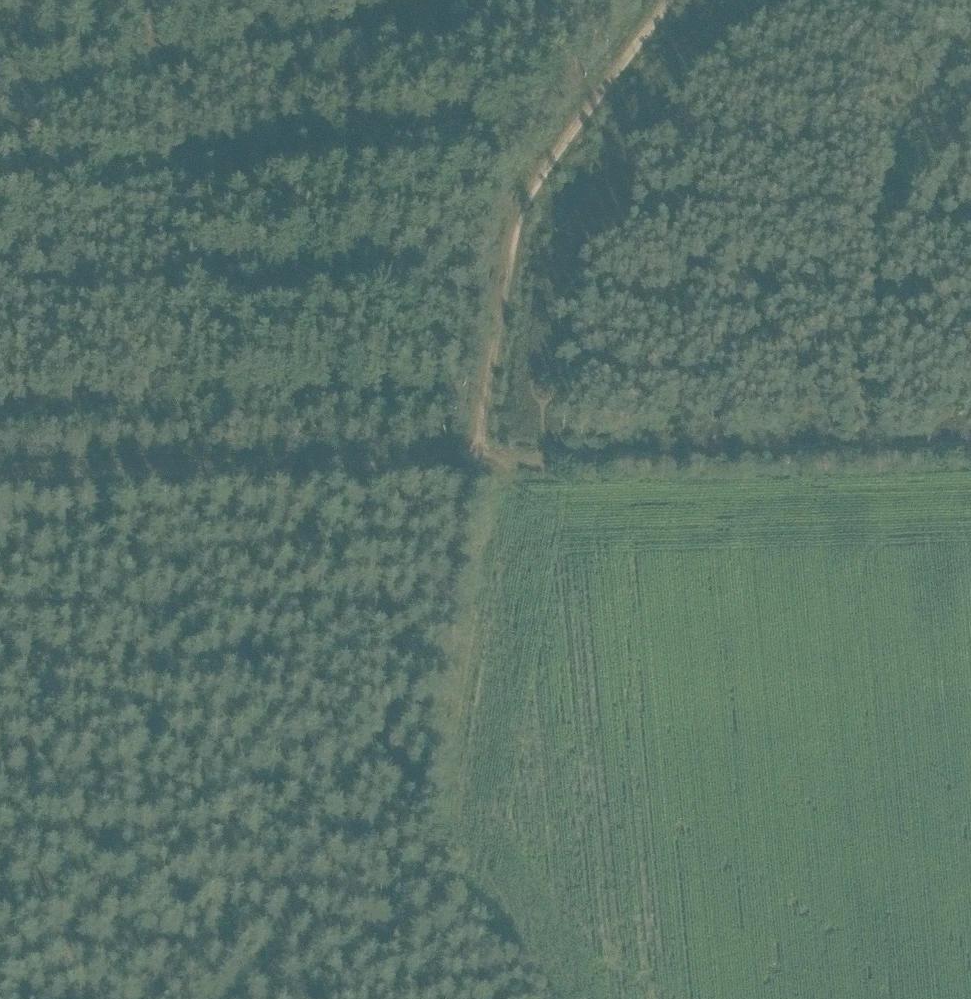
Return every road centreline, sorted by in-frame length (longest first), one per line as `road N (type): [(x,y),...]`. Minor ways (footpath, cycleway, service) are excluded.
road 1 (track): [(0,478),(970,449)]
road 2 (track): [(472,460),(537,187),(674,0)]

